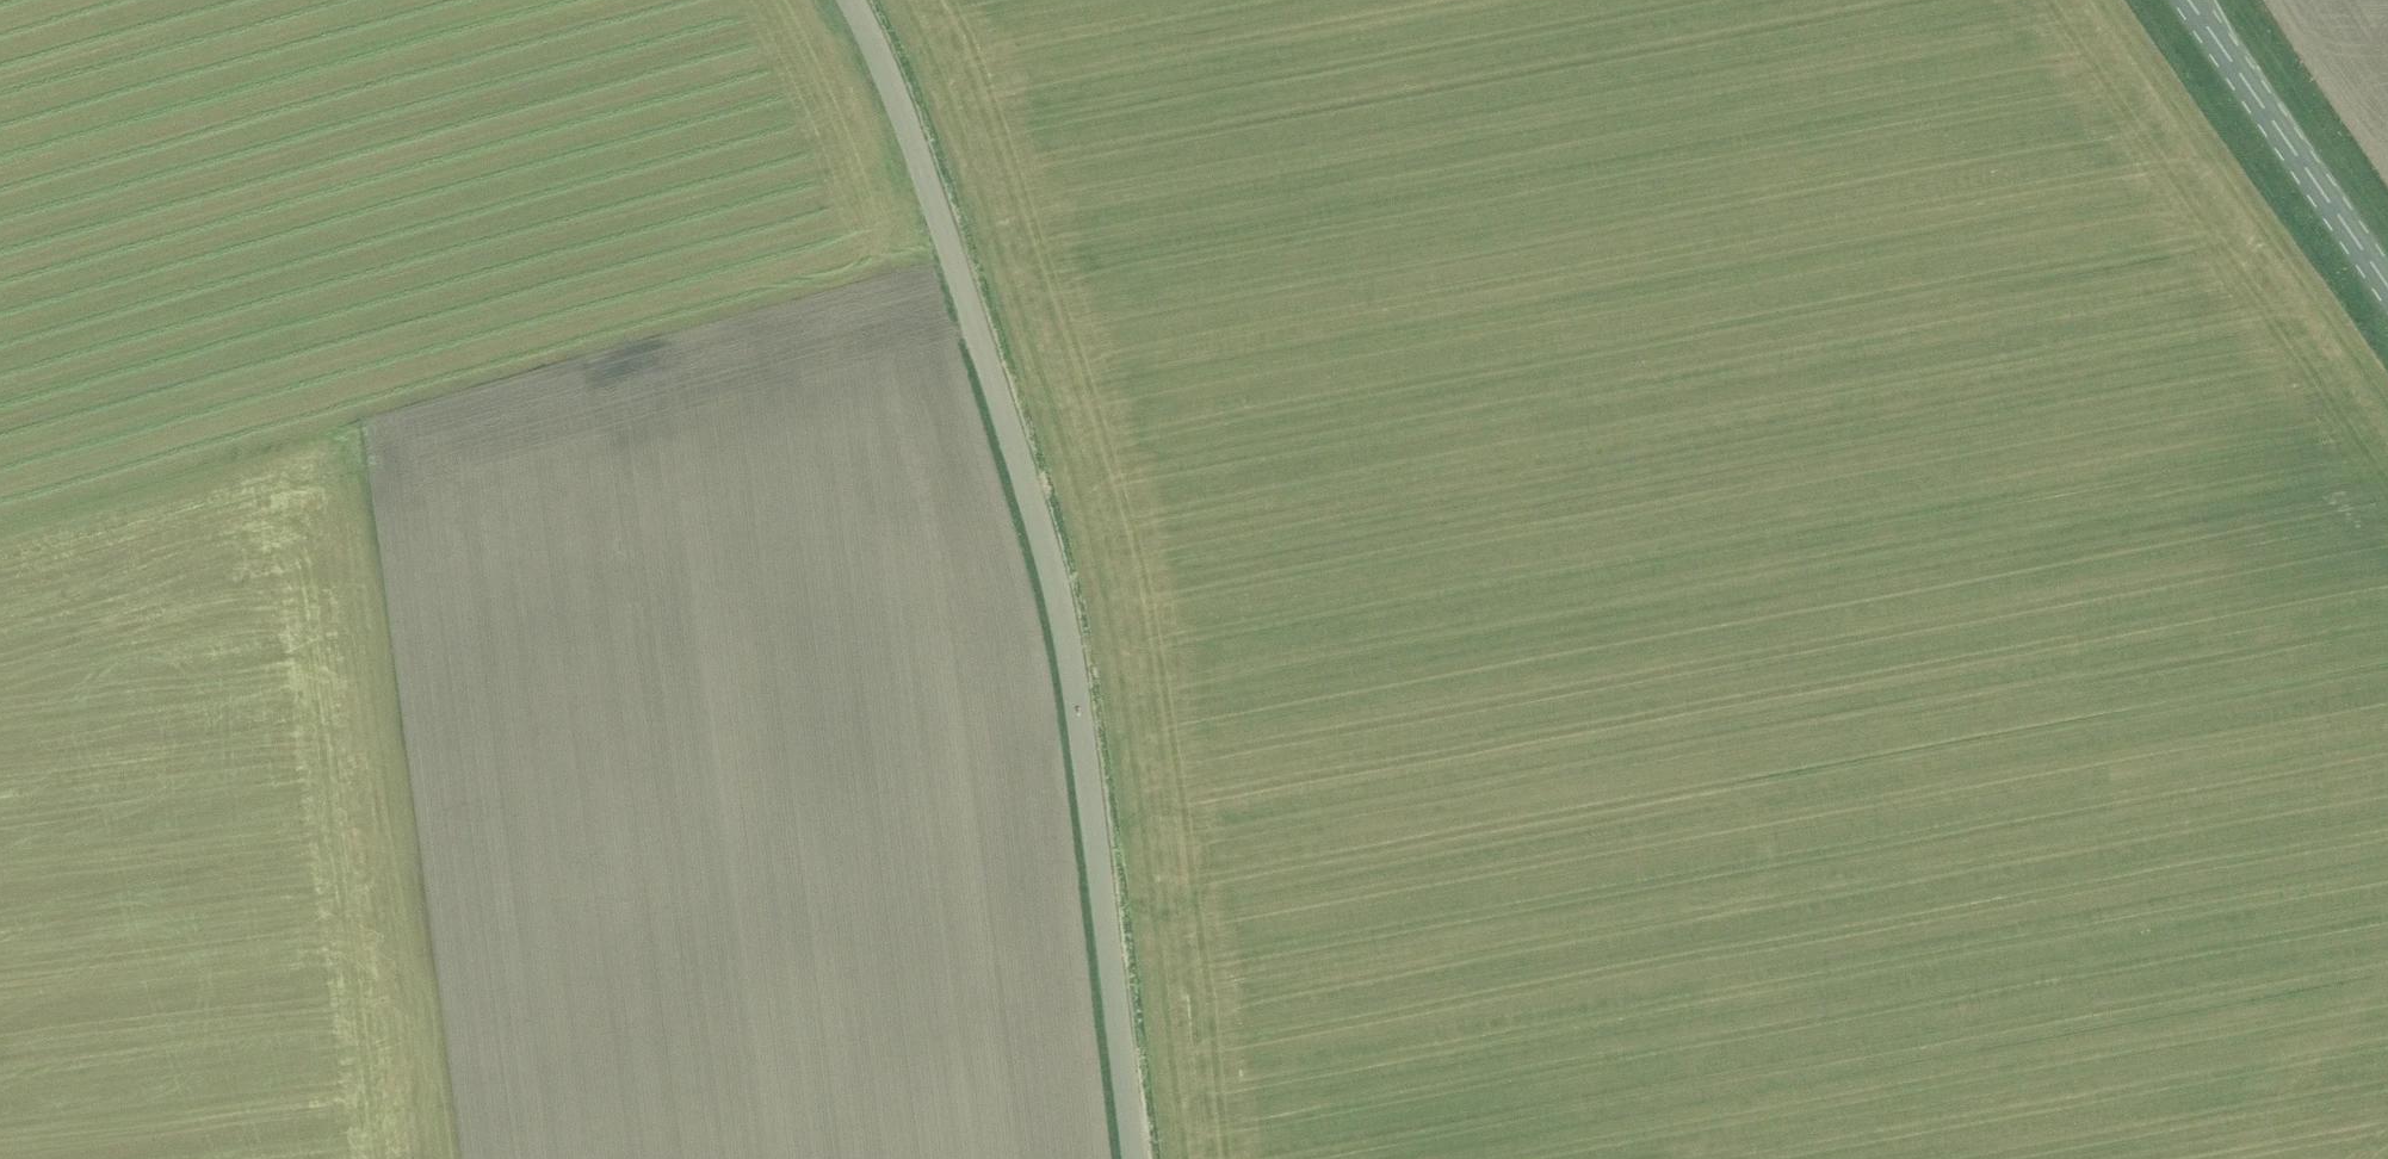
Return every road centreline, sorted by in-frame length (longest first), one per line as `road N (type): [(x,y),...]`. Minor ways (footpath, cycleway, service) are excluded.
road 1 (unclassified): [(1132,1158),(1061,605),(1026,457),(903,93),(853,0)]
road 2 (secondary): [(2387,283),(2191,0)]

